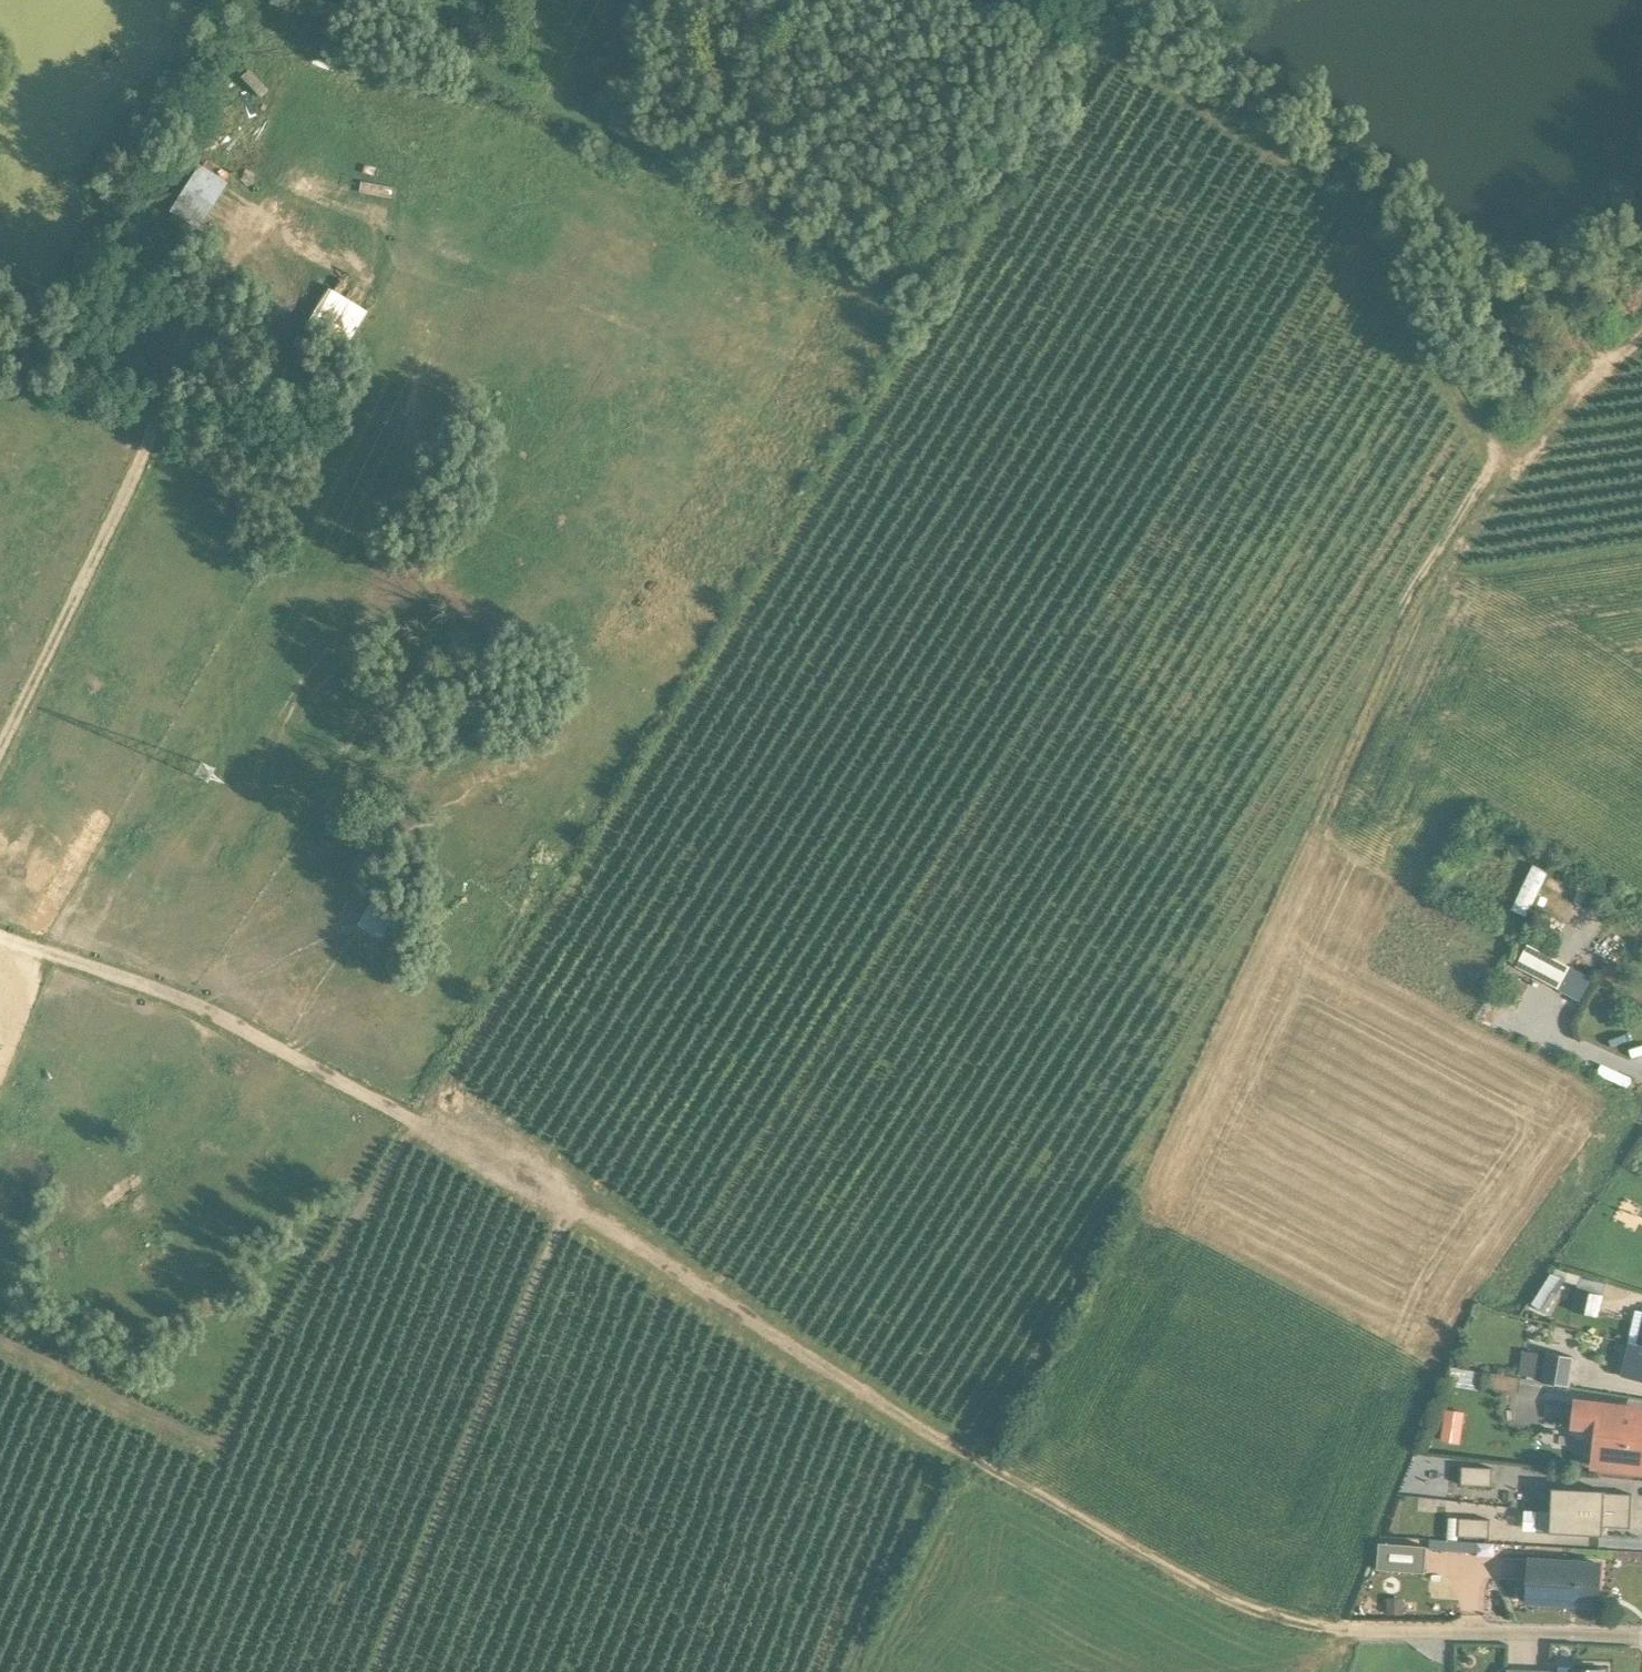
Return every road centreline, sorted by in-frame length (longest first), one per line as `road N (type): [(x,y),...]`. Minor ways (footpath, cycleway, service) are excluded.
road 1 (track): [(573,1210),(785,1349),(1174,1571),(1261,1614),(1341,1629)]
road 2 (track): [(0,935),(212,1012),(573,1210)]
road 3 (track): [(573,1210),(546,1251),(374,1671)]
road 4 (unclassified): [(1341,1629),(1641,1636)]

